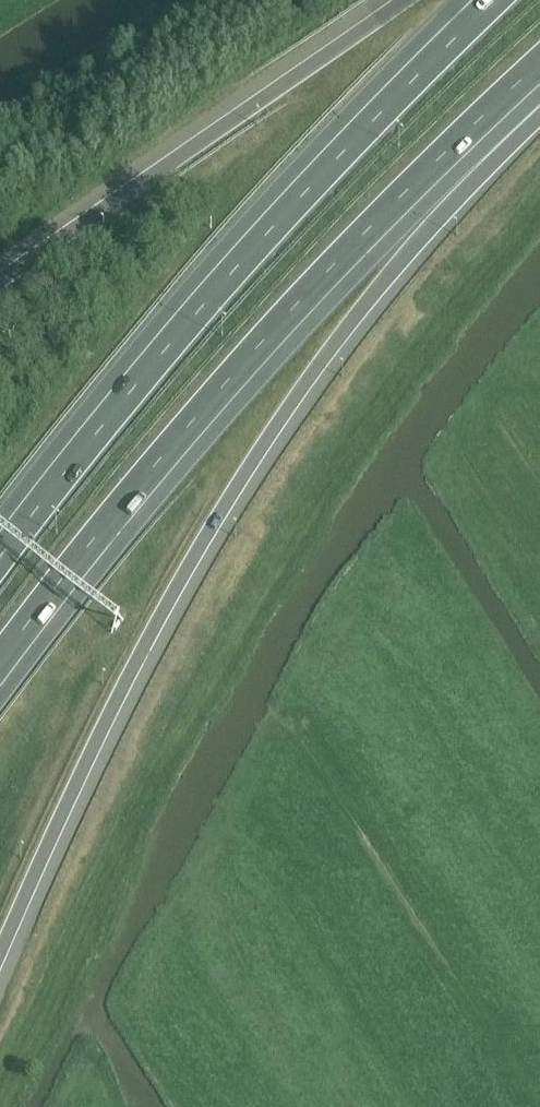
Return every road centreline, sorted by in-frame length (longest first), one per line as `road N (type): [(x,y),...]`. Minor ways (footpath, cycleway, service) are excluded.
road 1 (motorway): [(0,966),(132,673),(275,425),(387,279),(485,122)]
road 2 (motorway): [(492,0),(268,232),(100,428),(0,561)]
road 3 (motorway): [(0,675),(157,470),(485,122)]
road 4 (motorway): [(404,0),(0,280)]

